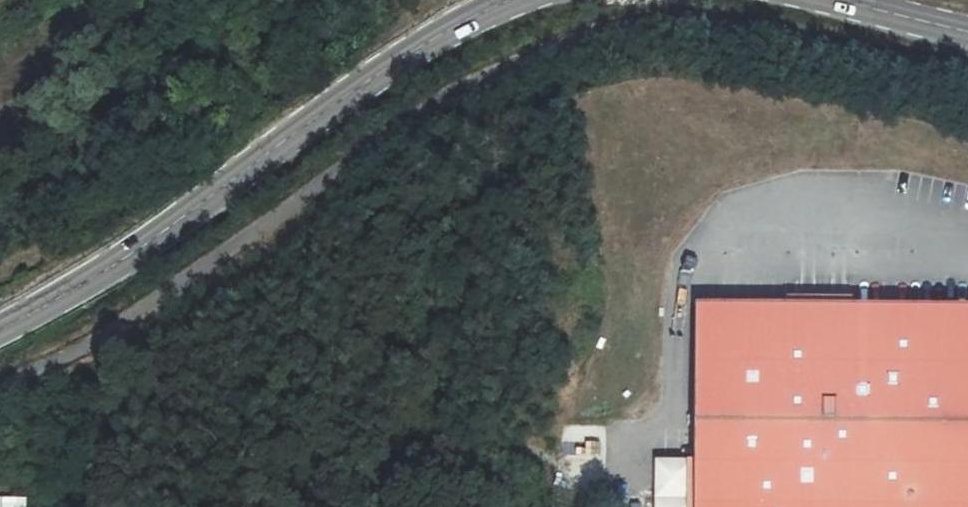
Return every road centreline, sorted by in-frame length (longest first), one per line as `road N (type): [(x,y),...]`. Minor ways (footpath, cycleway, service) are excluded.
road 1 (tertiary): [(511,0),(449,30),(127,255),(0,328)]
road 2 (tertiary): [(967,31),(840,0)]

